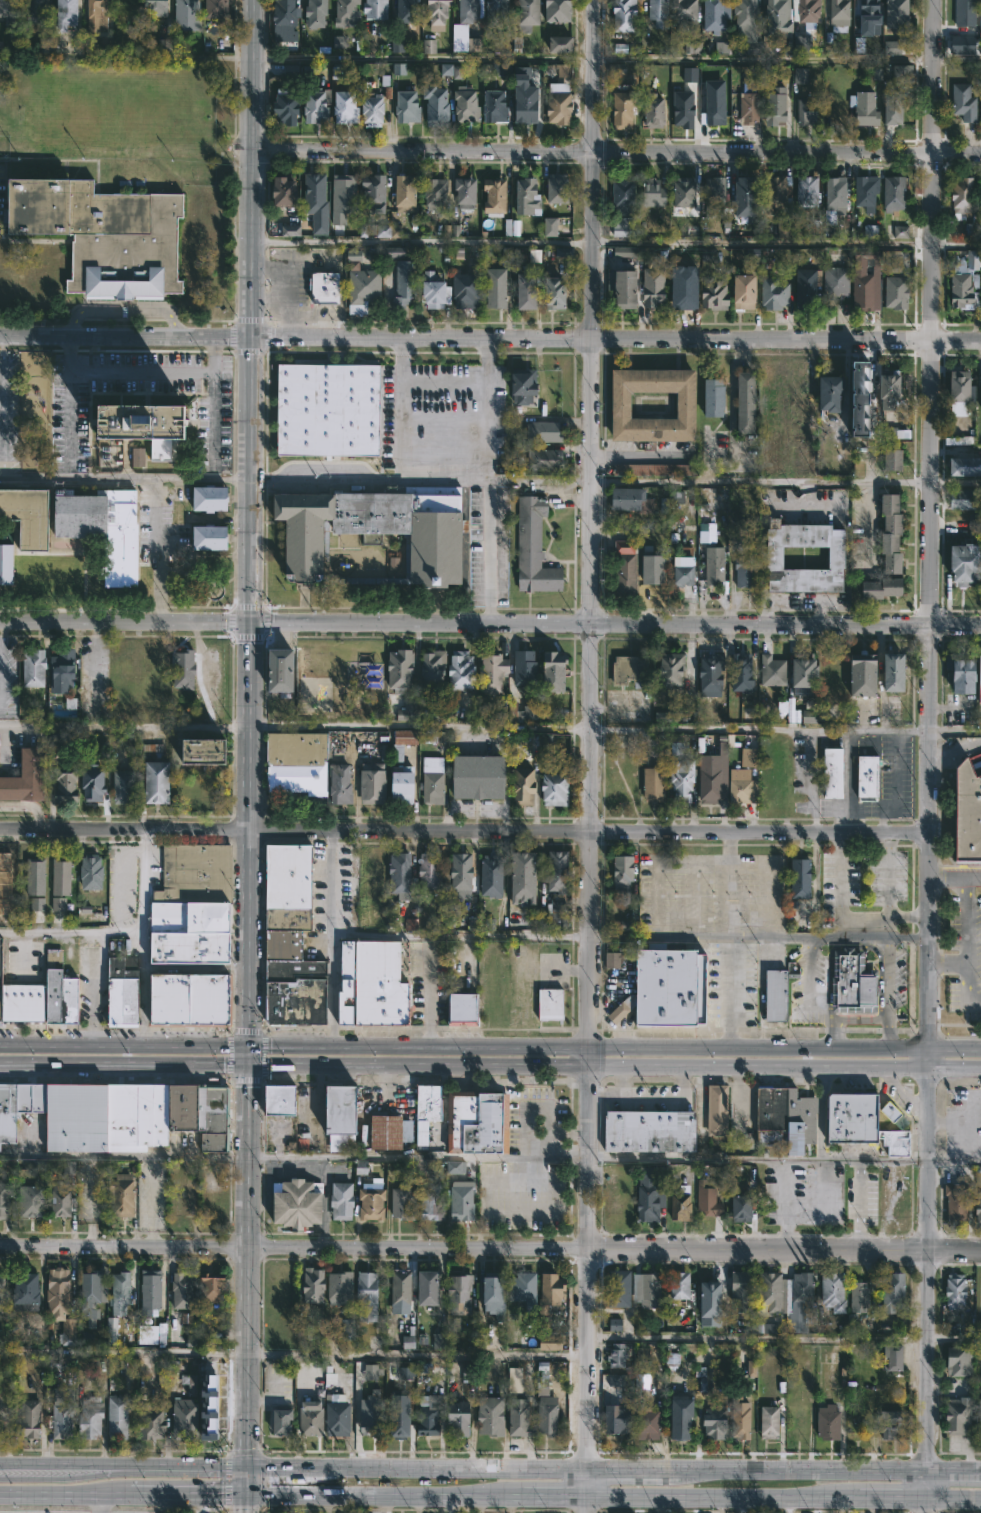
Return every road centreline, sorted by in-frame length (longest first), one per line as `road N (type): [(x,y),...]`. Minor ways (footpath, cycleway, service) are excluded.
road 1 (residential): [(980,625),(0,621)]
road 2 (residential): [(980,339),(0,336)]
road 3 (residential): [(980,153),(253,153)]
road 4 (residential): [(930,625),(934,0)]
road 5 (residential): [(591,624),(594,0)]
road 6 (secondary): [(247,622),(253,0)]
road 7 (residential): [(0,833),(591,837)]
road 8 (residential): [(591,1248),(0,1244)]
road 9 (residential): [(930,625),(929,1053)]
road 10 (residential): [(591,624),(591,1050)]
road 11 (secondary): [(245,1047),(247,622)]
road 12 (secondary): [(244,1484),(245,1064)]
road 13 (residential): [(929,1068),(929,1473)]
road 14 (residential): [(980,1250),(591,1248)]
road 15 (secondary): [(587,1467),(244,1463)]
road 16 (secondary): [(929,1053),(591,1050)]
road 17 (residential): [(591,837),(929,839)]
road 18 (secondary): [(591,1066),(929,1068)]
road 19 (secondary): [(244,1484),(522,1488)]
road 20 (secondary): [(588,1489),(858,1495)]
road 21 (secondary): [(929,1473),(664,1468)]
road 22 (secondary): [(245,1064),(494,1066)]
road 23 (residential): [(591,1248),(587,1467)]
road 24 (residential): [(591,1066),(591,1248)]
road 25 (secondary): [(245,1047),(78,1046)]
road 26 (secondary): [(79,1065),(245,1064)]
road 27 (secondary): [(496,1049),(332,1047)]
road 28 (secondary): [(244,1463),(108,1464)]
road 29 (secondary): [(0,1489),(129,1487)]

